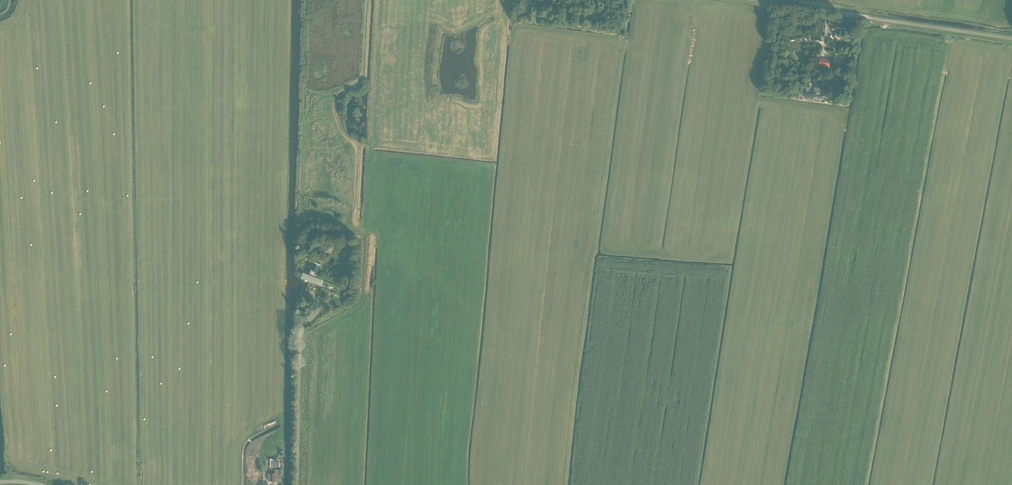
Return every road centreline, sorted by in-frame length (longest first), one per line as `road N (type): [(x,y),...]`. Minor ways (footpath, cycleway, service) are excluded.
road 1 (unclassified): [(1011,40),(726,0)]
road 2 (track): [(297,484),(300,337),(305,307),(316,302)]

